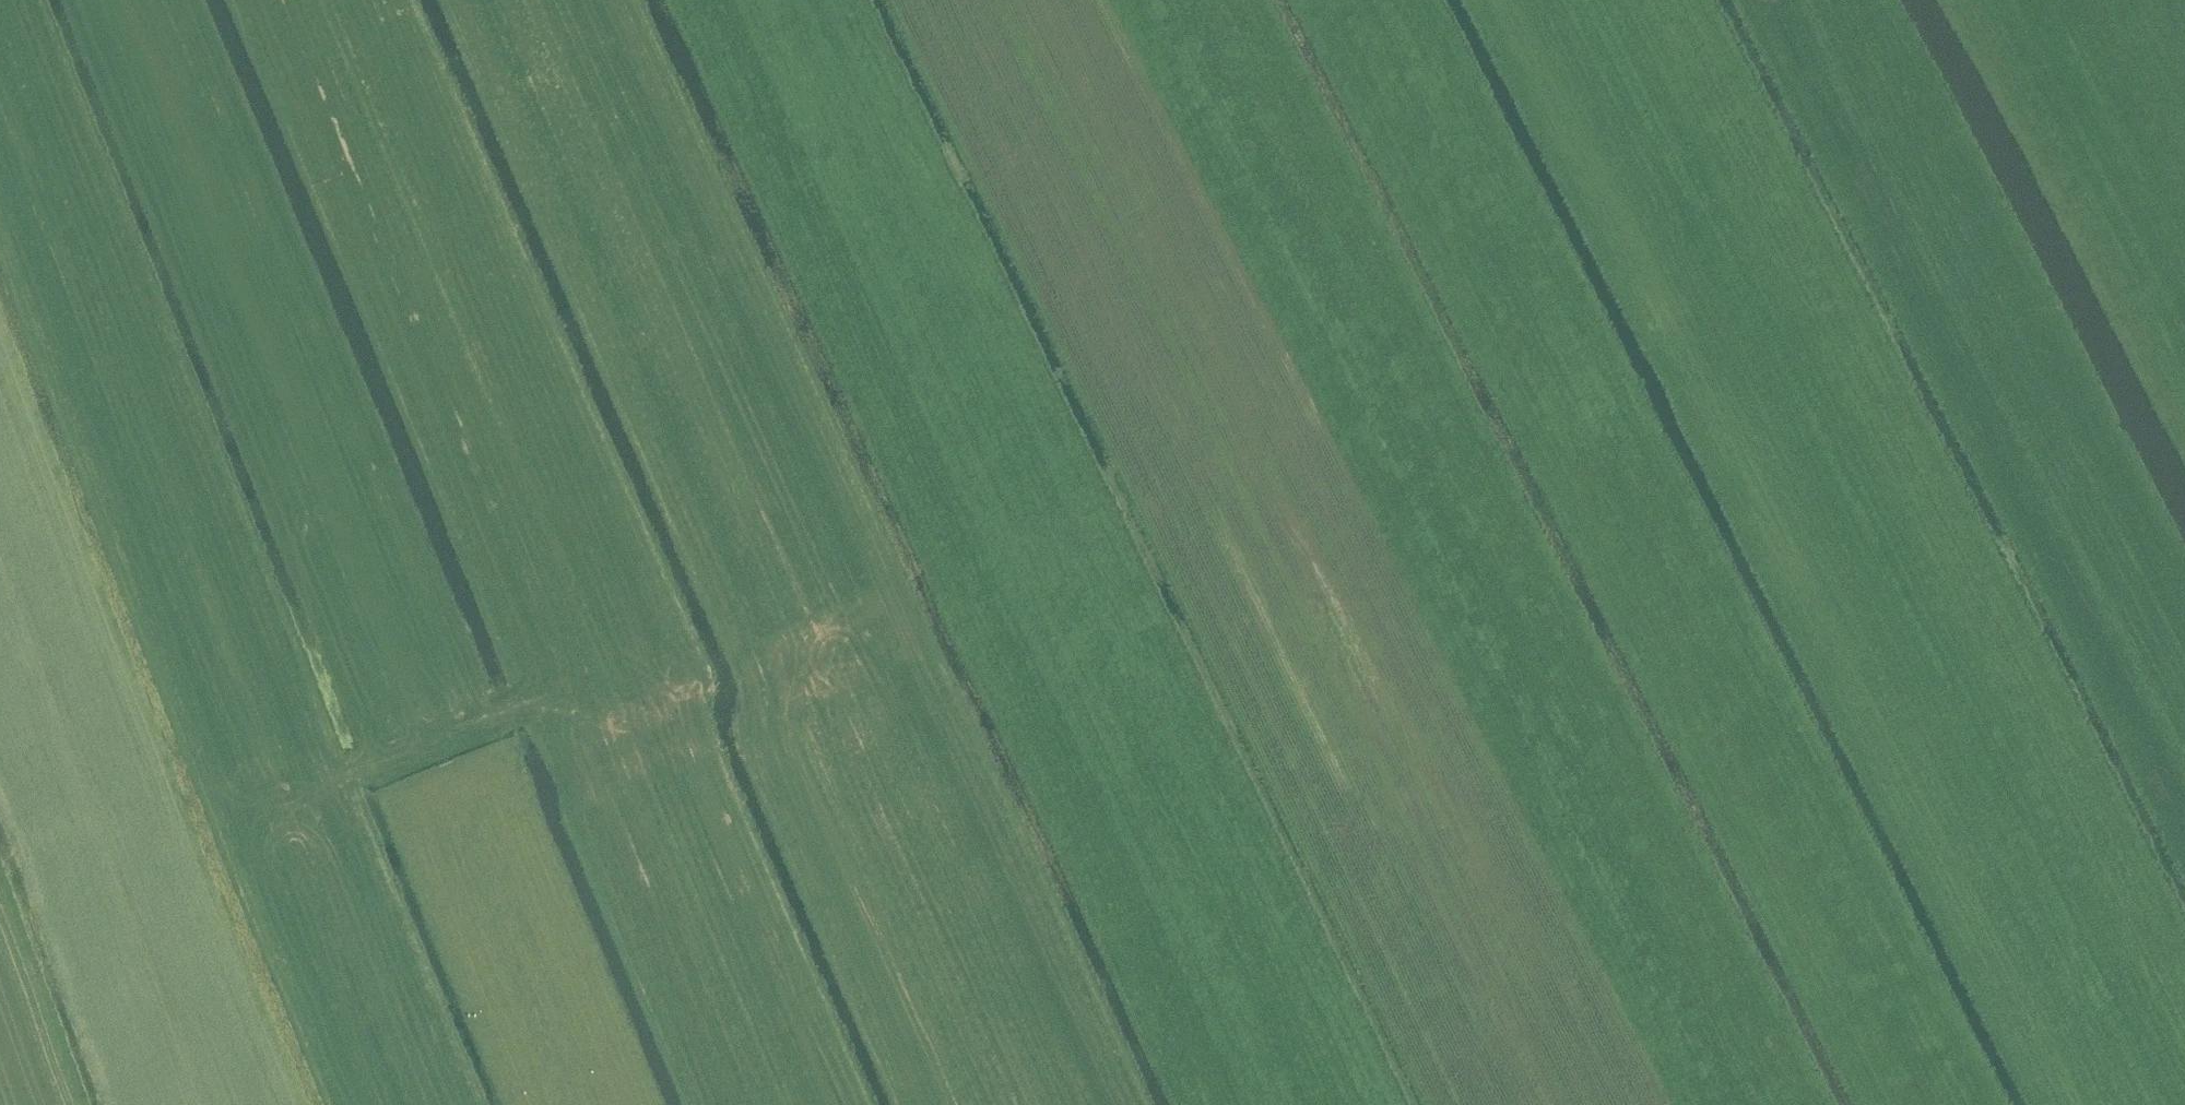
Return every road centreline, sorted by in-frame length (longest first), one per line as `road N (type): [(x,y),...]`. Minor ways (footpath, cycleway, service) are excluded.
road 1 (track): [(2184,665),(1853,0)]

